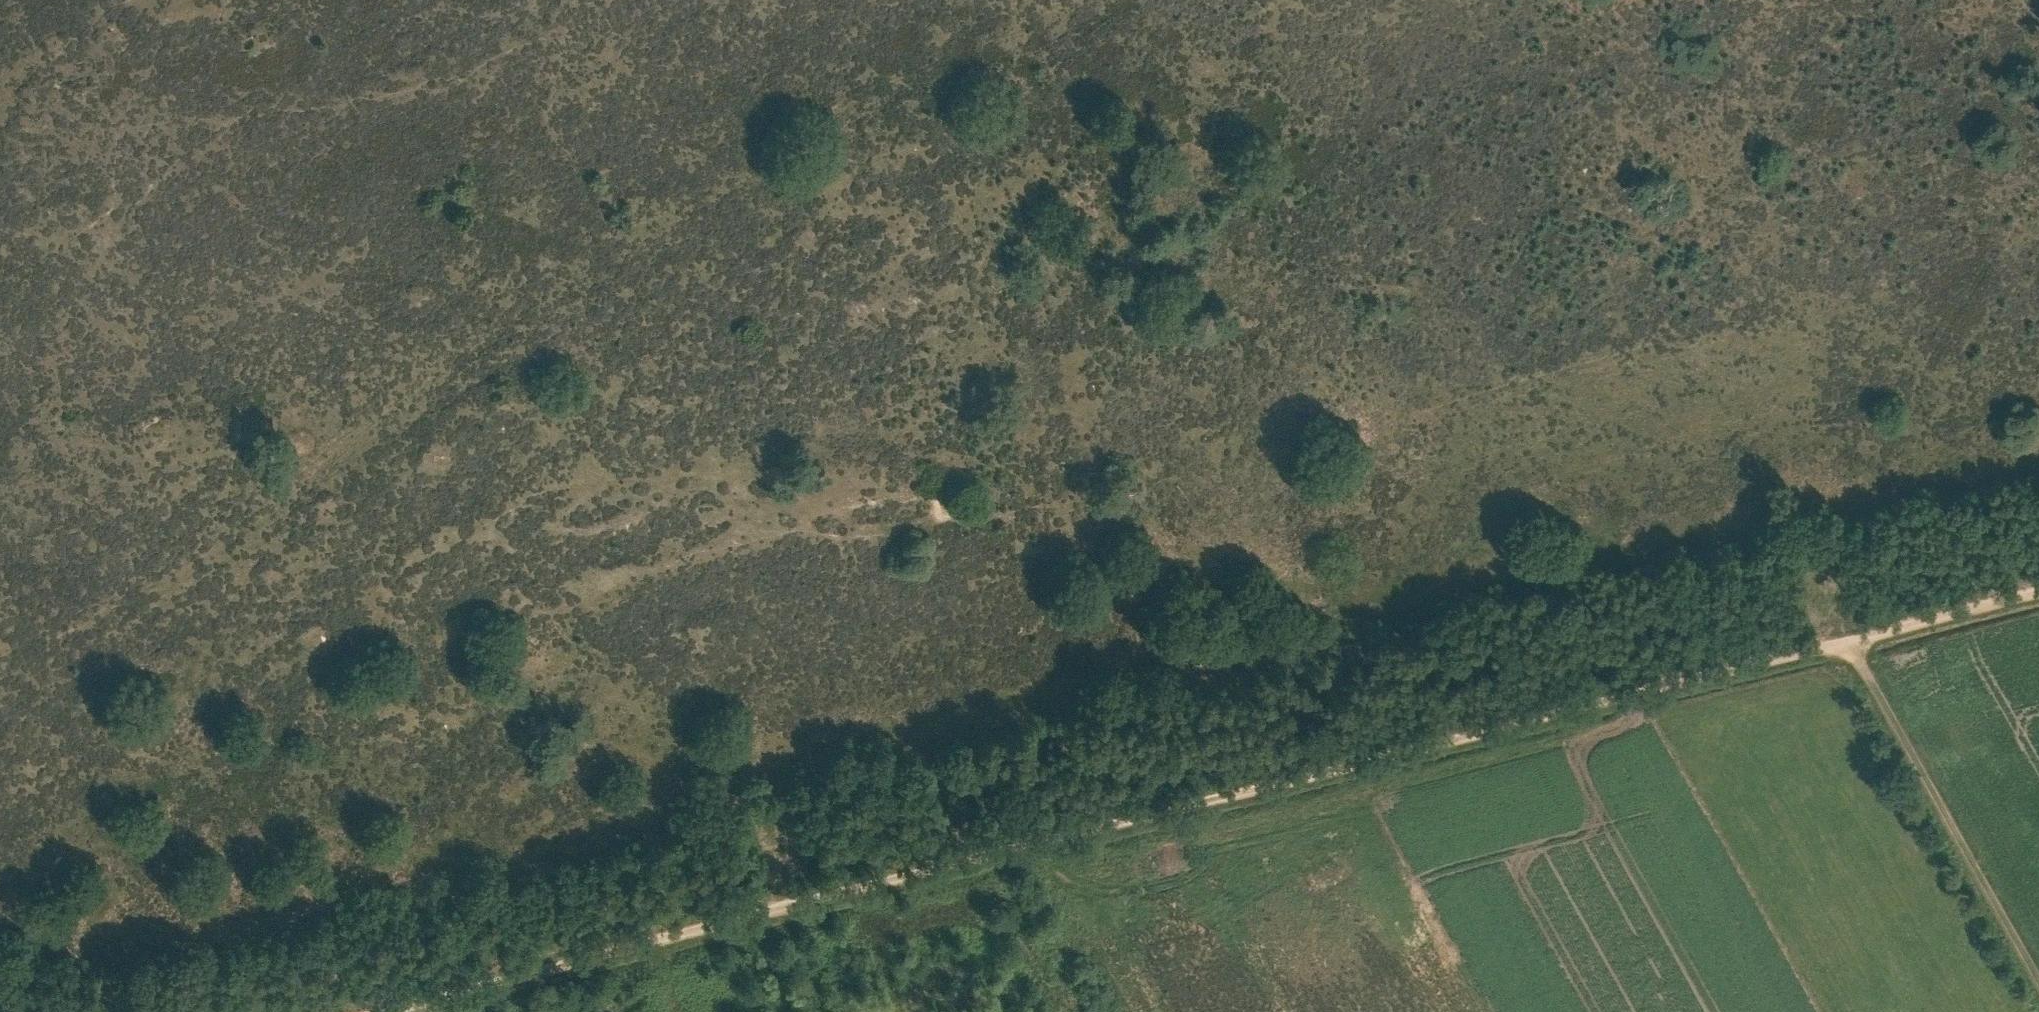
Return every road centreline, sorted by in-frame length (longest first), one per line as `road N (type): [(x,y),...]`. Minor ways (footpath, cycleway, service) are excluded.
road 1 (track): [(378,1011),(2038,593)]
road 2 (track): [(2038,986),(1844,642)]

